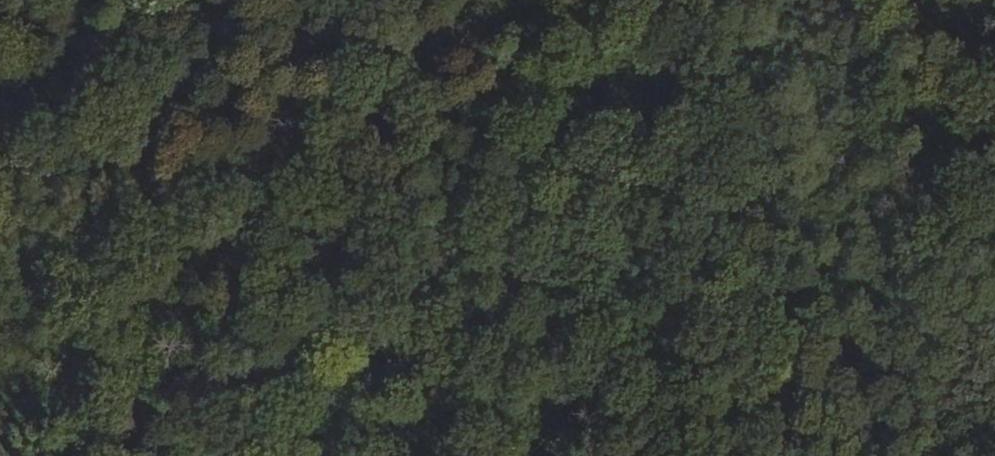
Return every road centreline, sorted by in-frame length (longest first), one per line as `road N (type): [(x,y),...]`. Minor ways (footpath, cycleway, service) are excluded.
road 1 (track): [(530,455),(582,0)]

